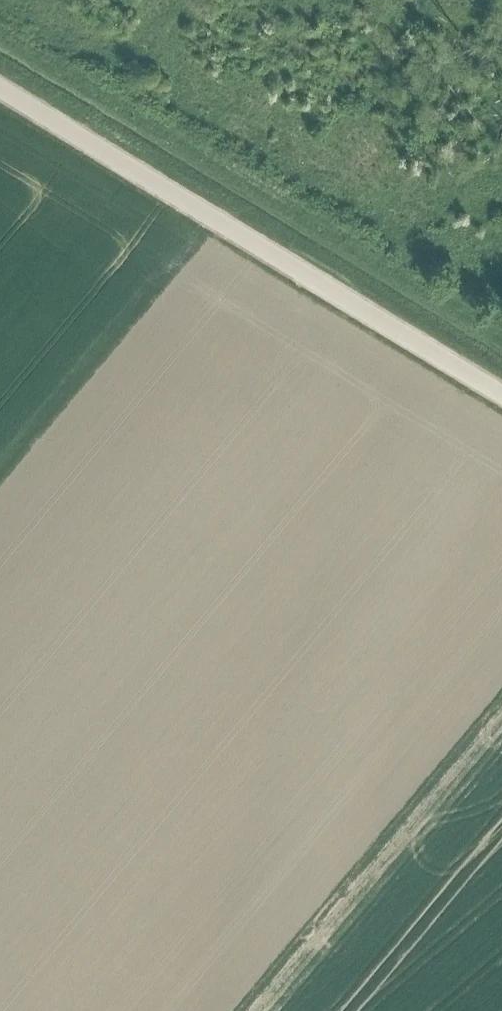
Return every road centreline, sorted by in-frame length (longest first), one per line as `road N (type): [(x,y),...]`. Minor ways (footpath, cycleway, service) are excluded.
road 1 (tertiary): [(501,401),(0,92)]

